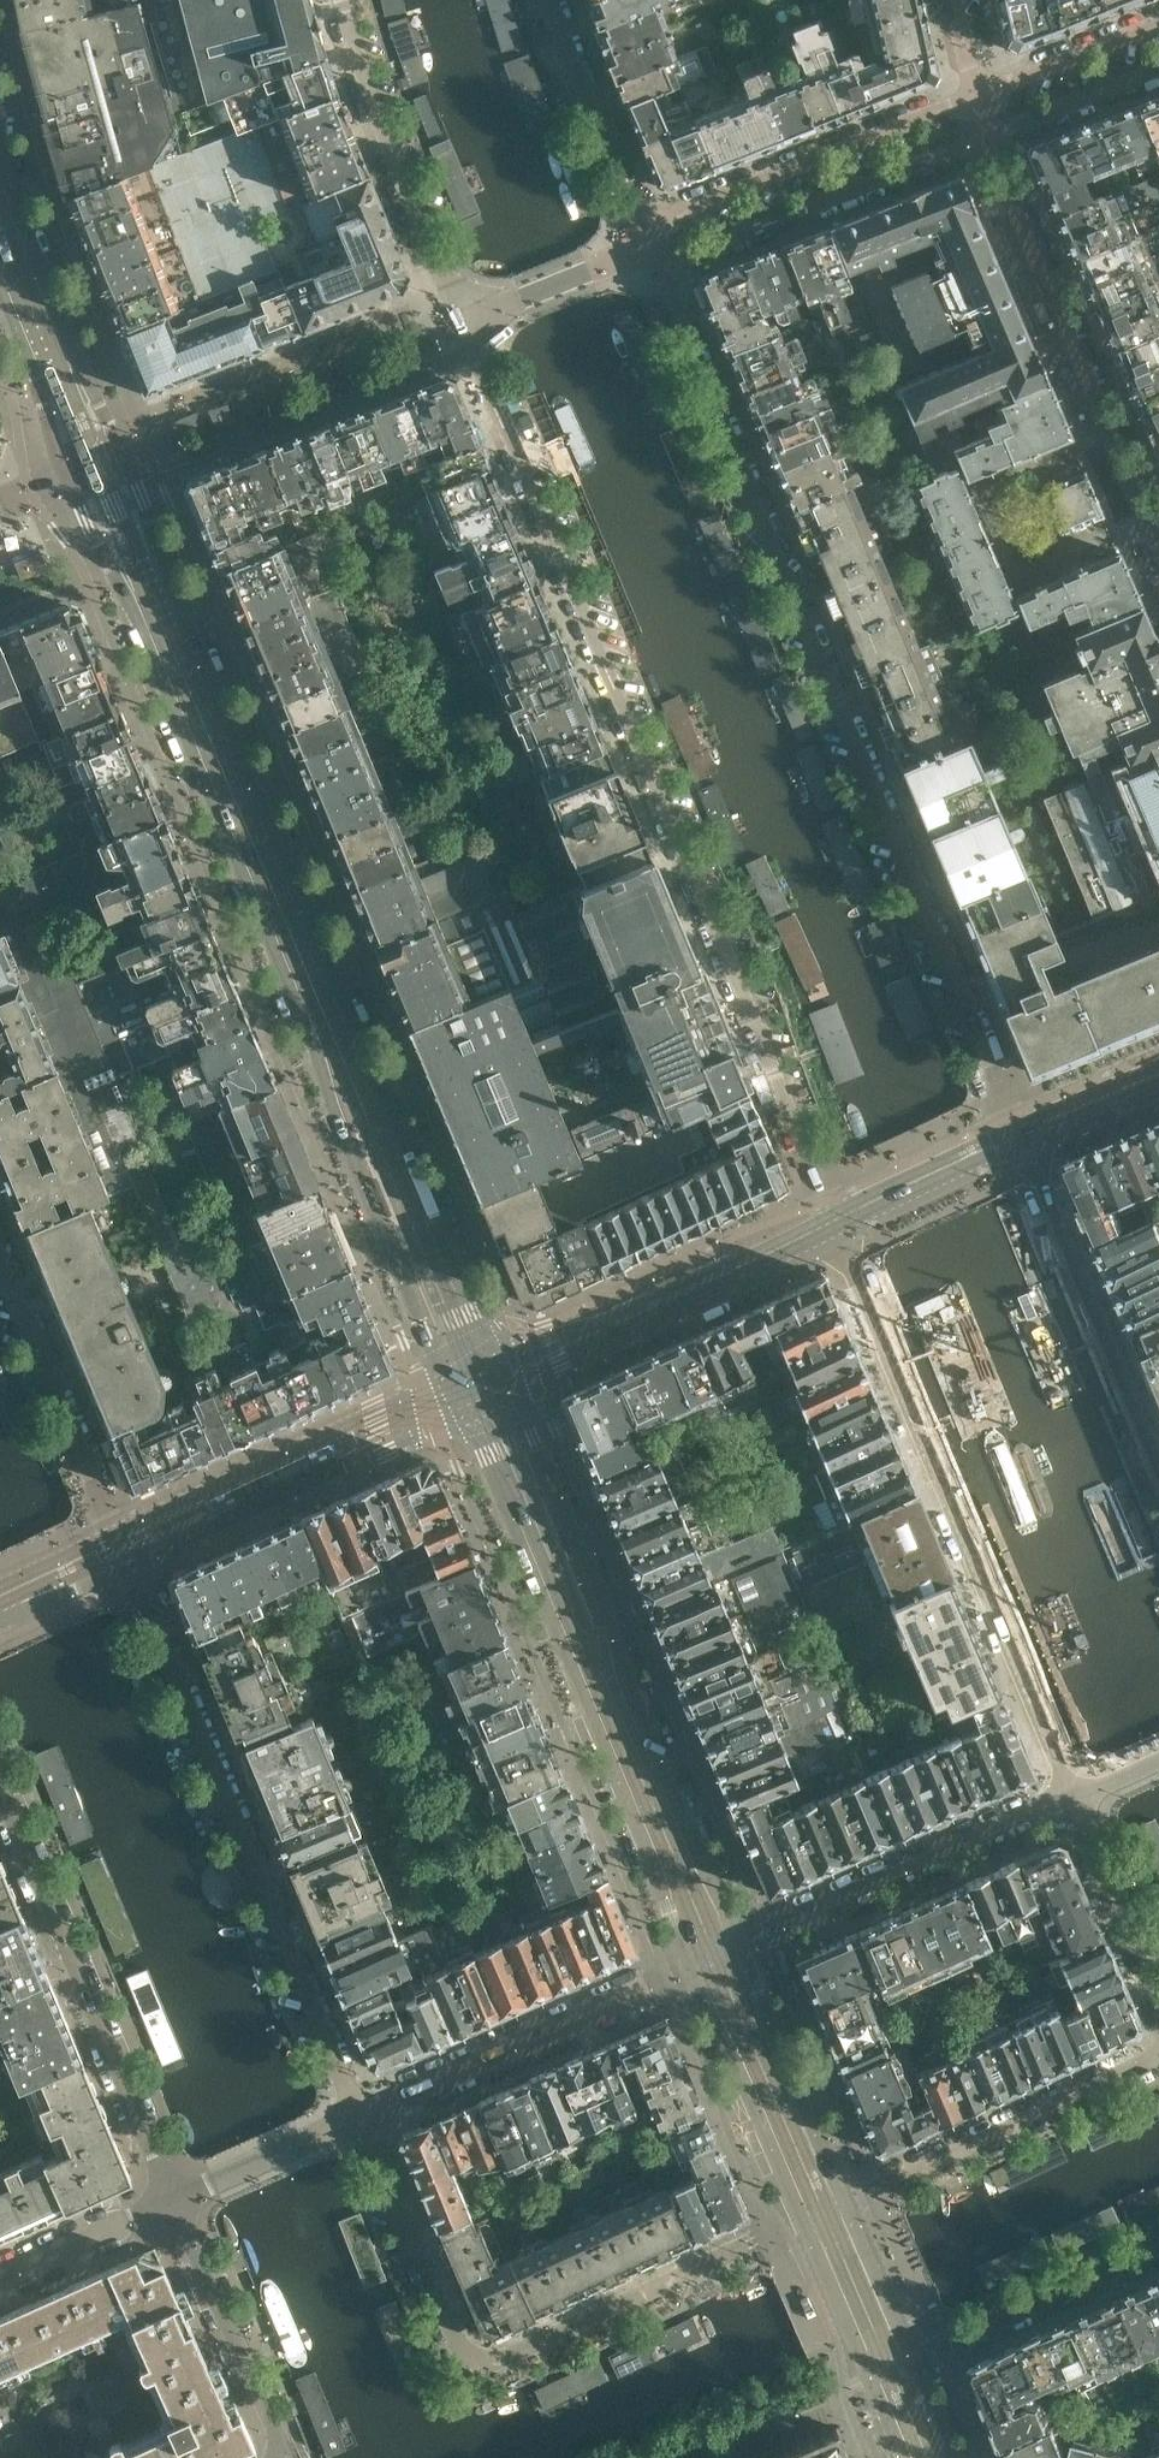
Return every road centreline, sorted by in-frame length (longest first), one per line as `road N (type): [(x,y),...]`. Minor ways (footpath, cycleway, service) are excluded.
road 1 (tertiary): [(70,481),(292,986),(344,1137),(455,1392)]
road 2 (tertiary): [(502,1372),(469,1308),(122,463)]
road 3 (residential): [(458,330),(828,1224)]
road 4 (residential): [(1026,1130),(655,247)]
road 5 (residential): [(828,1224),(1070,1800)]
road 6 (tertiary): [(738,1941),(502,1372)]
road 7 (residential): [(784,2226),(482,2373),(365,2120)]
road 8 (residential): [(365,2120),(132,1567)]
road 9 (tertiary): [(464,1416),(690,1964)]
road 10 (residential): [(986,118),(1158,554)]
road 11 (residential): [(0,1785),(174,2203)]
road 12 (tertiary): [(119,1540),(455,1392)]
road 13 (tertiary): [(132,1567),(464,1416)]
road 14 (residential): [(1070,1800),(738,1941)]
road 15 (residential): [(365,2120),(690,1964)]
road 16 (residential): [(1158,1463),(1026,1130)]
road 17 (tertiary): [(502,1372),(828,1224)]
road 18 (residential): [(655,247),(986,118)]
road 19 (residential): [(336,0),(349,58),(458,330)]
road 20 (tertiary): [(122,463),(0,142)]
road 21 (unclassified): [(1145,2067),(844,2201)]
road 22 (residential): [(119,1540),(0,1267)]
road 23 (tertiary): [(844,2201),(738,1941)]
road 24 (tertiary): [(690,1964),(801,2218)]
road 25 (residential): [(271,2457),(276,2432),(174,2203)]
road 26 (residential): [(915,2358),(1158,2252)]
road 27 (residential): [(655,247),(562,0)]
road 28 (residential): [(1070,1800),(1158,2010)]
road 29 (tertiary): [(828,1224),(1026,1130)]
road 30 (residential): [(458,330),(655,247)]
road 31 (residential): [(365,2120),(174,2203)]
road 32 (tertiary): [(0,288),(70,481)]
road 33 (residential): [(174,2203),(0,2276)]
road 34 (residential): [(986,118),(1158,48)]
road 35 (tertiary): [(801,2218),(872,2377)]
road 36 (tertiary): [(915,2358),(844,2201)]
road 37 (tertiary): [(1026,1130),(1158,1074)]
road 38 (tertiary): [(8,1607),(59,1567),(119,1540)]
road 39 (tertiary): [(8,1607),(132,1567)]
road 40 (residential): [(986,118),(960,0)]

